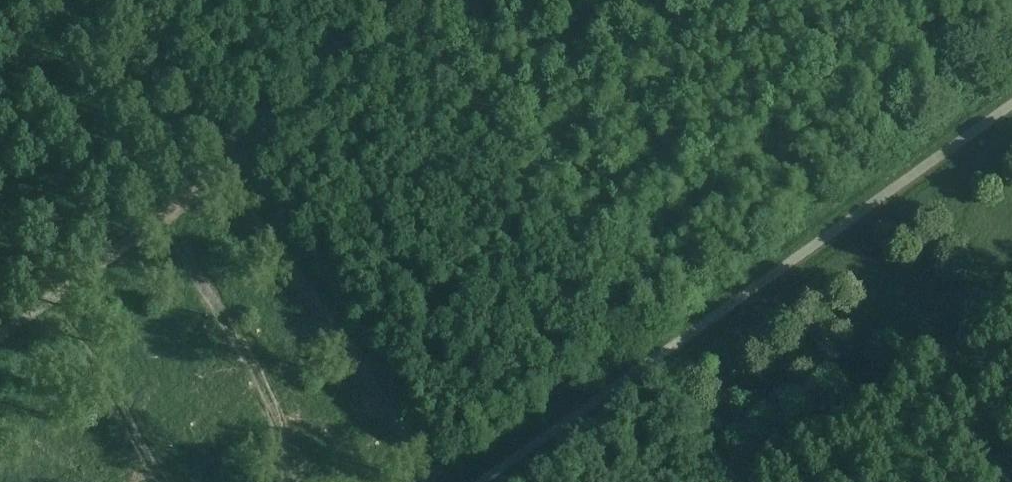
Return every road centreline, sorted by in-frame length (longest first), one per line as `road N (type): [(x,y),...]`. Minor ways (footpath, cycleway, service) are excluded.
road 1 (track): [(473,0),(0,341)]

